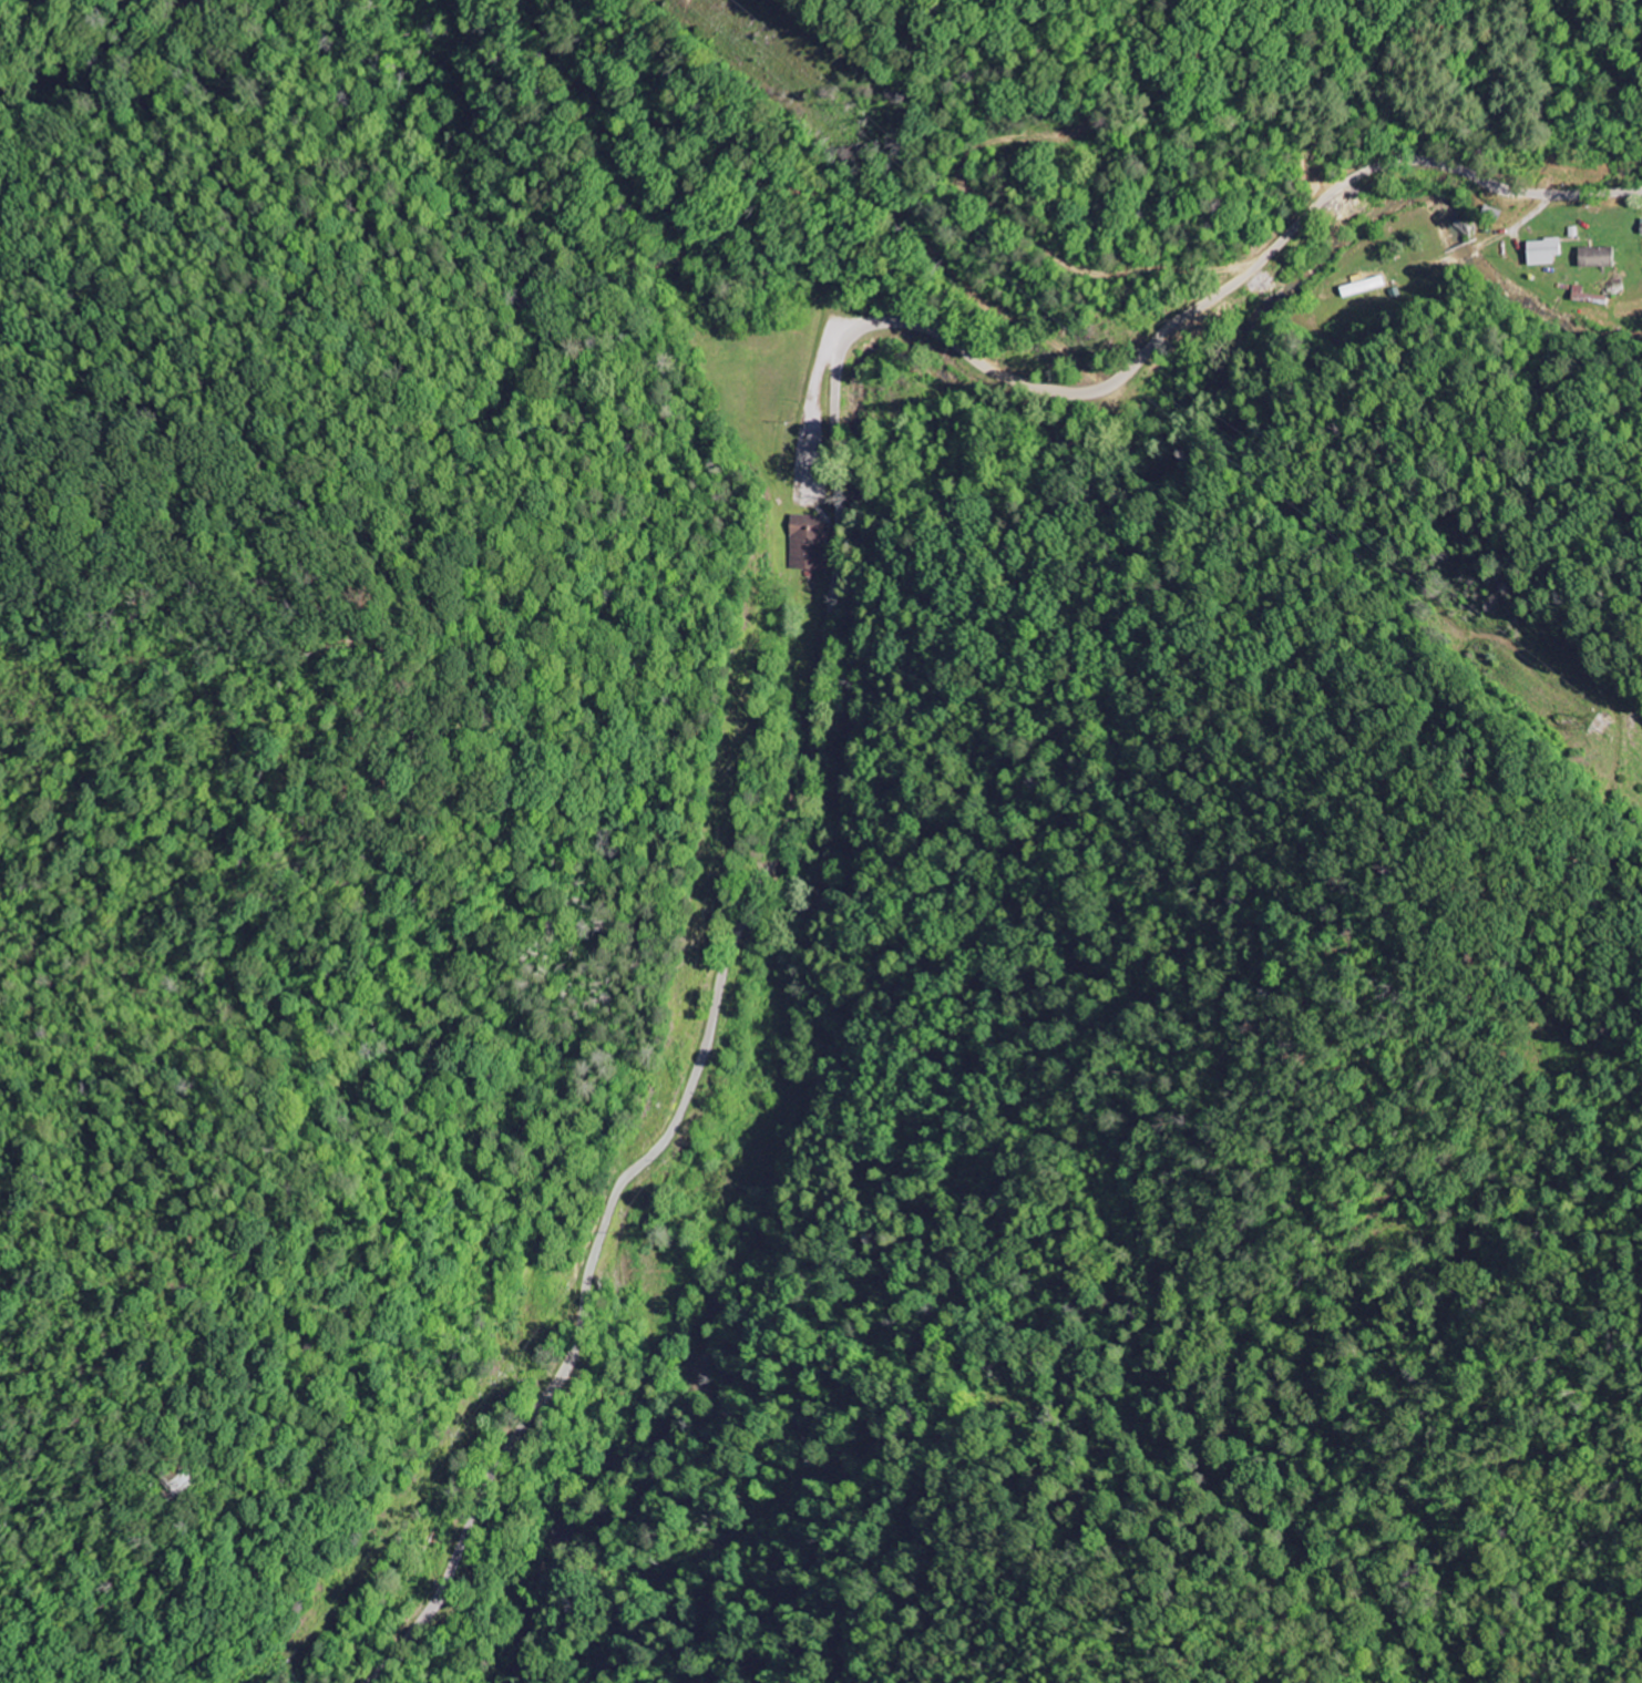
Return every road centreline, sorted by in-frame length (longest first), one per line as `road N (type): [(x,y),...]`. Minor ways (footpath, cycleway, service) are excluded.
road 1 (secondary): [(370,1682),(434,1602),(495,1468),(567,1362),(602,1224),(619,1186),(675,1126),(723,967),(798,800),(837,576),(834,397),(850,339),(869,326),(906,324),(1026,383),(1089,390),(1122,373),(1246,275),(1365,170),(1415,160),(1527,192),(1641,190)]

